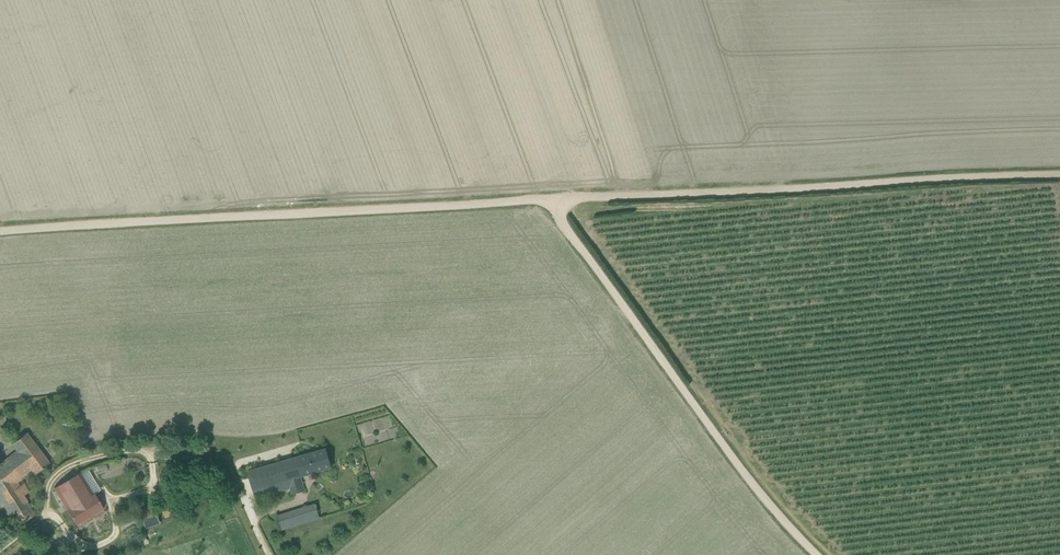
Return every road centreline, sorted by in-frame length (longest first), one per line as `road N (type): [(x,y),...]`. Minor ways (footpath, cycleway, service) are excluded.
road 1 (track): [(0,232),(655,195)]
road 2 (track): [(820,554),(740,469),(570,230),(560,201)]
road 3 (track): [(655,195),(1059,175)]
road 4 (track): [(269,554),(229,461),(175,449),(128,450),(62,471),(38,522),(0,544)]
road 5 (track): [(596,0),(655,195)]

